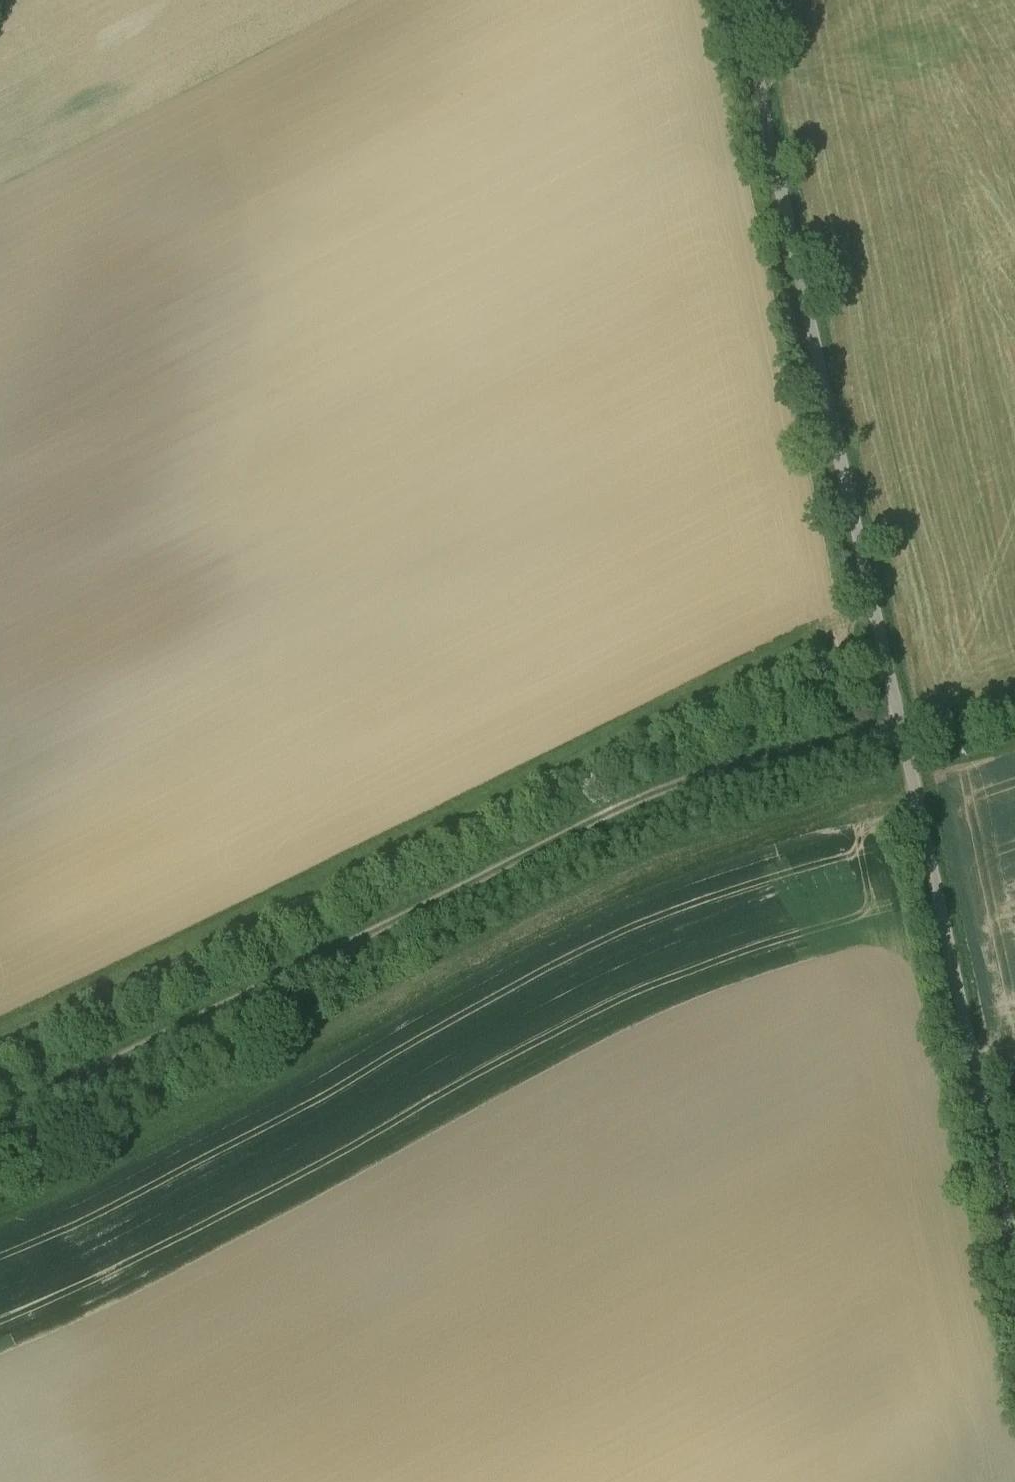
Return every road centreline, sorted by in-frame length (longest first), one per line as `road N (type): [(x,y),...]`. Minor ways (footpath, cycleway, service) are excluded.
road 1 (unclassified): [(1014,1263),(729,0)]
road 2 (track): [(898,725),(653,791),(0,1130)]

